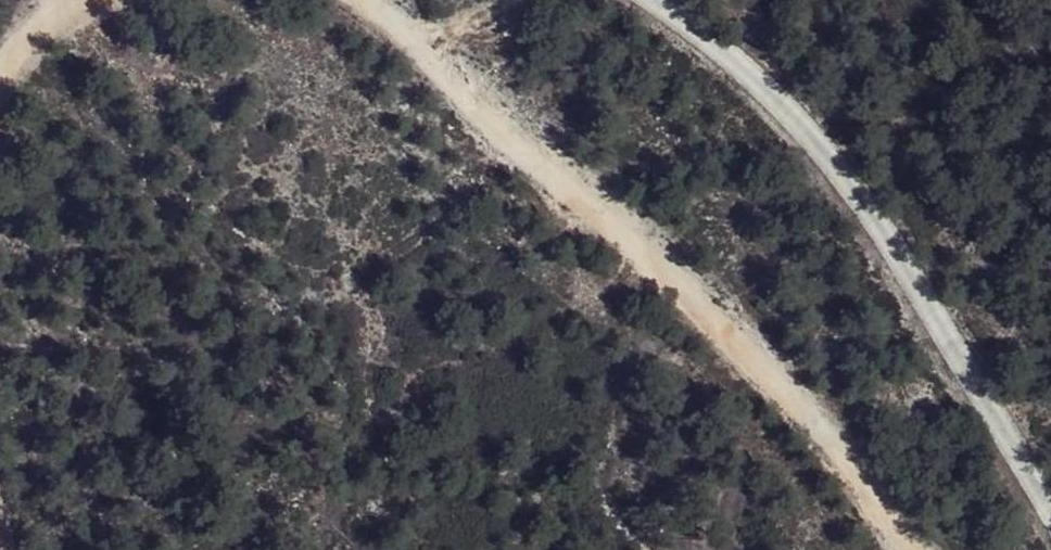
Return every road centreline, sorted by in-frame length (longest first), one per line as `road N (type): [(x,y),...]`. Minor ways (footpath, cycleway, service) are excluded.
road 1 (track): [(896,549),(681,300),(424,37),(373,0)]
road 2 (unclassified): [(1050,493),(852,167),(620,0)]

